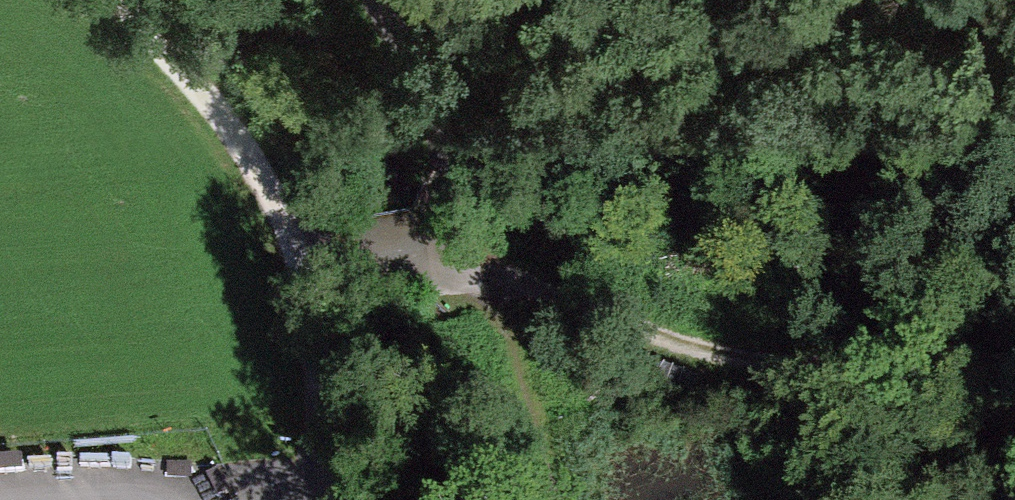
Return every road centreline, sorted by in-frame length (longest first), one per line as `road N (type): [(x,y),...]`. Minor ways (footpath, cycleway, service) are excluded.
road 1 (track): [(1014,334),(810,337),(603,308),(444,250)]
road 2 (track): [(303,246),(220,119),(94,0)]
road 3 (track): [(444,250),(503,321),(557,499)]

